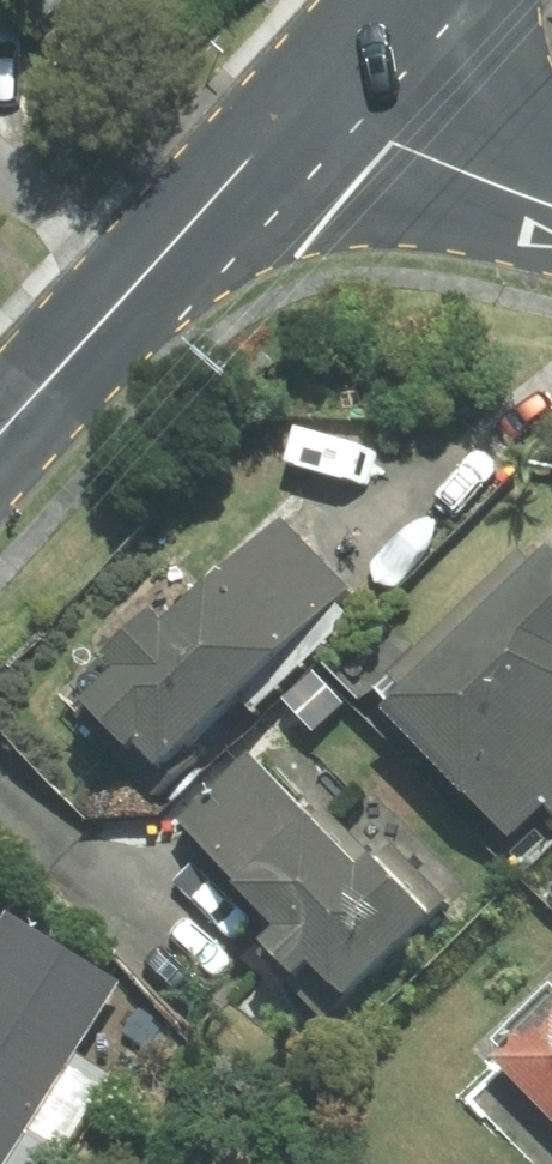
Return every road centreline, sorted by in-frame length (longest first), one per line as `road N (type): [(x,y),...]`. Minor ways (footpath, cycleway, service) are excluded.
road 1 (tertiary): [(323,80),(0,434)]
road 2 (tertiary): [(551,200),(445,167),(390,136),(323,80)]

